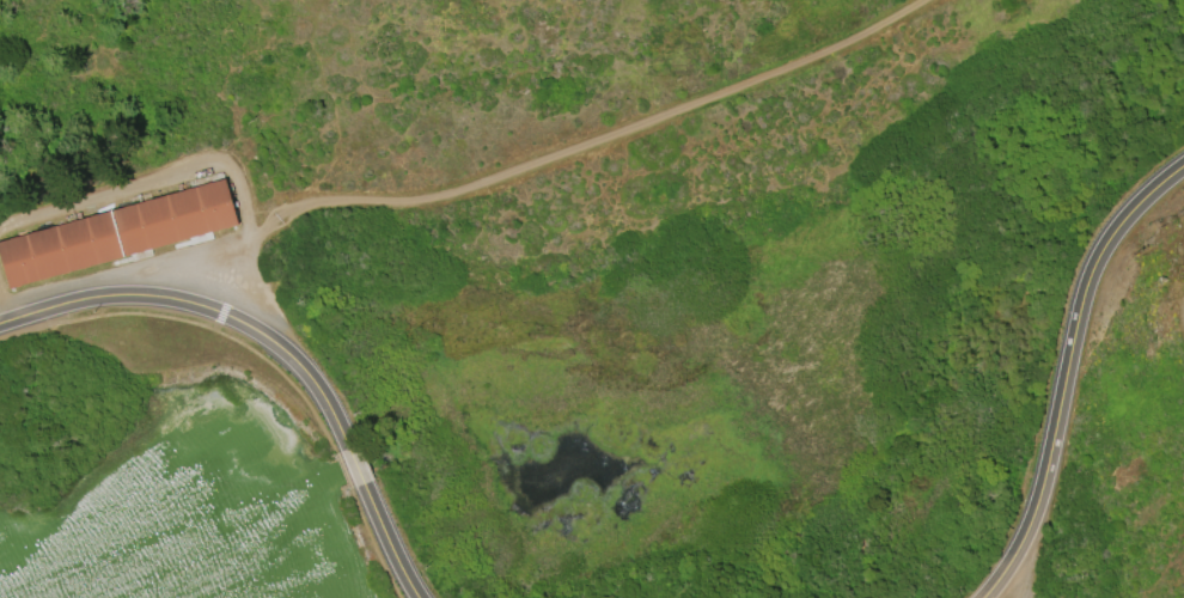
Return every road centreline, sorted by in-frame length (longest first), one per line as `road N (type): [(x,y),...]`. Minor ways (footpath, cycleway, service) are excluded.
road 1 (track): [(920,0),(469,193),(289,212),(252,249),(222,313)]
road 2 (residential): [(981,597),(1014,554),(1040,496),(1098,256),(1183,164)]
road 3 (residential): [(0,326),(133,293),(225,313),(292,356),(348,452)]
road 4 (residential): [(364,486),(415,597)]

